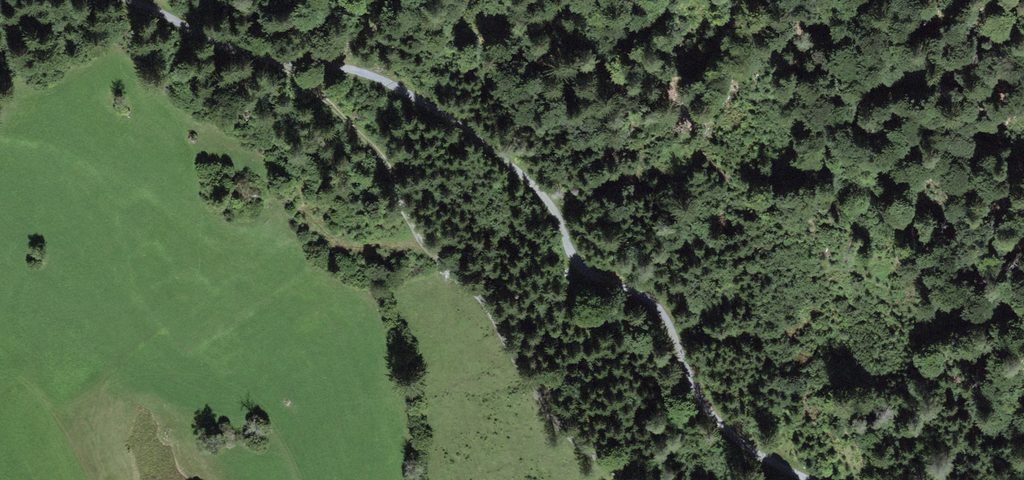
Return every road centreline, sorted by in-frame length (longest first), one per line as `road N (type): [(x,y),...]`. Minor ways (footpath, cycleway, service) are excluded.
road 1 (track): [(820,479),(727,428),(693,385),(648,296),(576,264),(556,209),(456,120),(343,68),(221,46),(127,0)]
road 2 (track): [(273,61),(329,101),(389,163),(411,226),(477,294),(517,367),(567,435),(627,479)]

